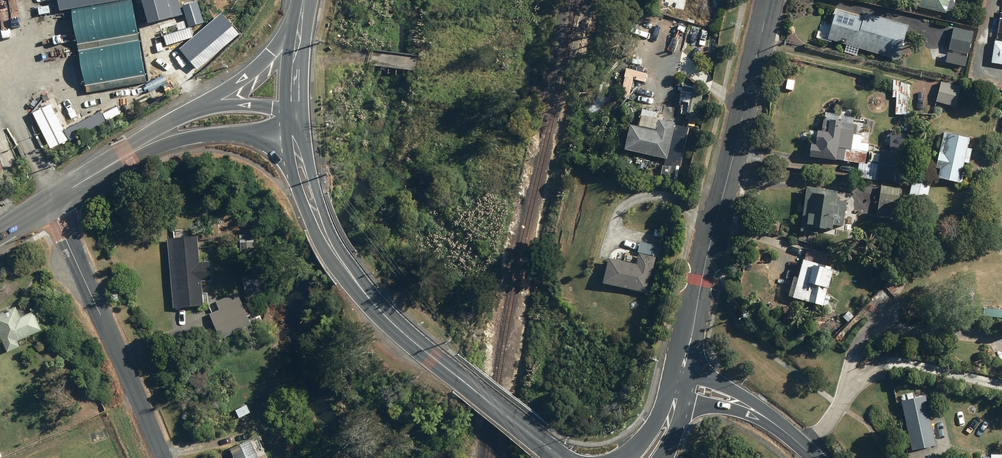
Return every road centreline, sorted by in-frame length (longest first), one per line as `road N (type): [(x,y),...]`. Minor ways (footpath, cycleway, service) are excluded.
road 1 (unclassified): [(766,0),(679,383)]
road 2 (secondary): [(321,222),(384,315),(555,453)]
road 3 (unclassified): [(48,202),(164,457)]
road 4 (unclassified): [(679,383),(763,416),(814,457)]
road 5 (secondary): [(284,134),(210,135),(136,151)]
road 6 (secondary): [(209,105),(272,55),(301,7)]
road 7 (secondary): [(555,453),(615,451),(675,406)]
road 8 (track): [(290,56),(418,65)]

